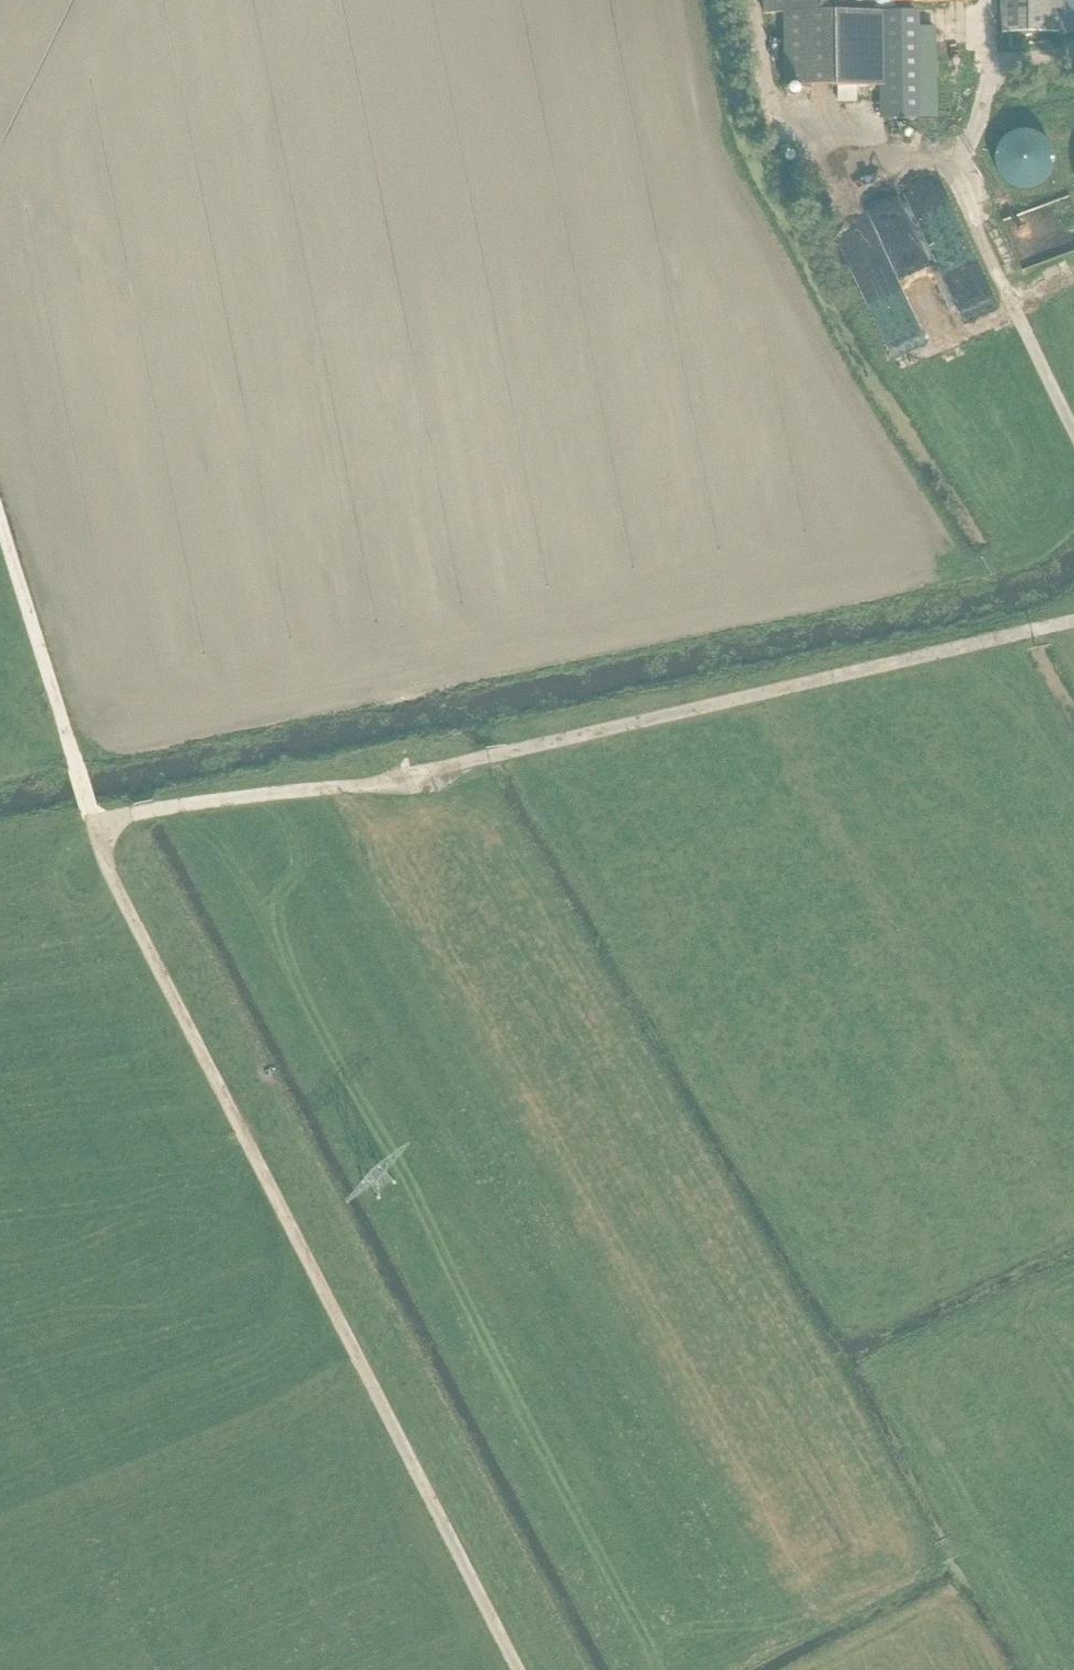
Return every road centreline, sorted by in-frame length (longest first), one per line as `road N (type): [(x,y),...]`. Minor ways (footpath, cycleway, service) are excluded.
road 1 (track): [(517,1669),(109,881),(95,840),(98,819),(384,784),(1073,619)]
road 2 (track): [(0,191),(158,304),(389,645),(418,774)]
road 3 (track): [(987,0),(991,67),(964,168),(965,204),(1073,429)]

